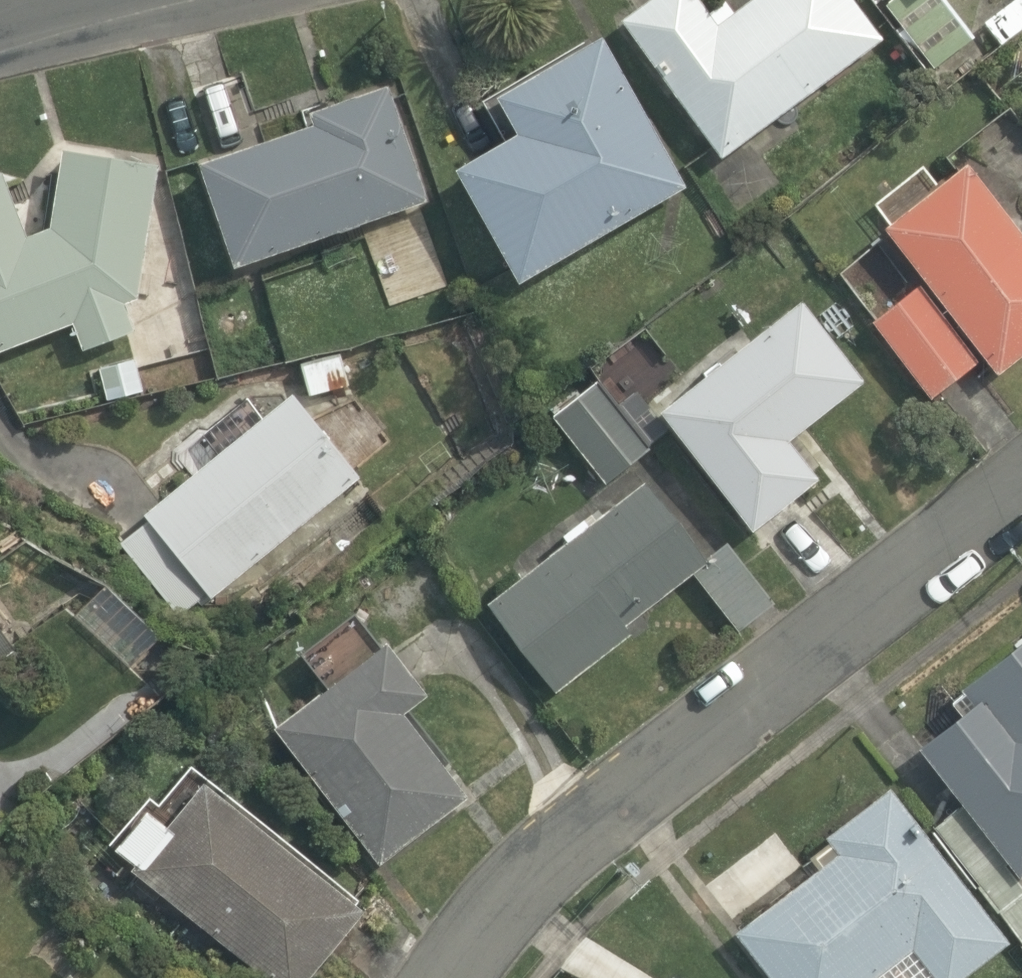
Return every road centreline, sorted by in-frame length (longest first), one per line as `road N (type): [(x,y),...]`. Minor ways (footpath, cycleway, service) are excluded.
road 1 (residential): [(440,977),(598,821),(1021,487)]
road 2 (residential): [(0,57),(191,0)]

